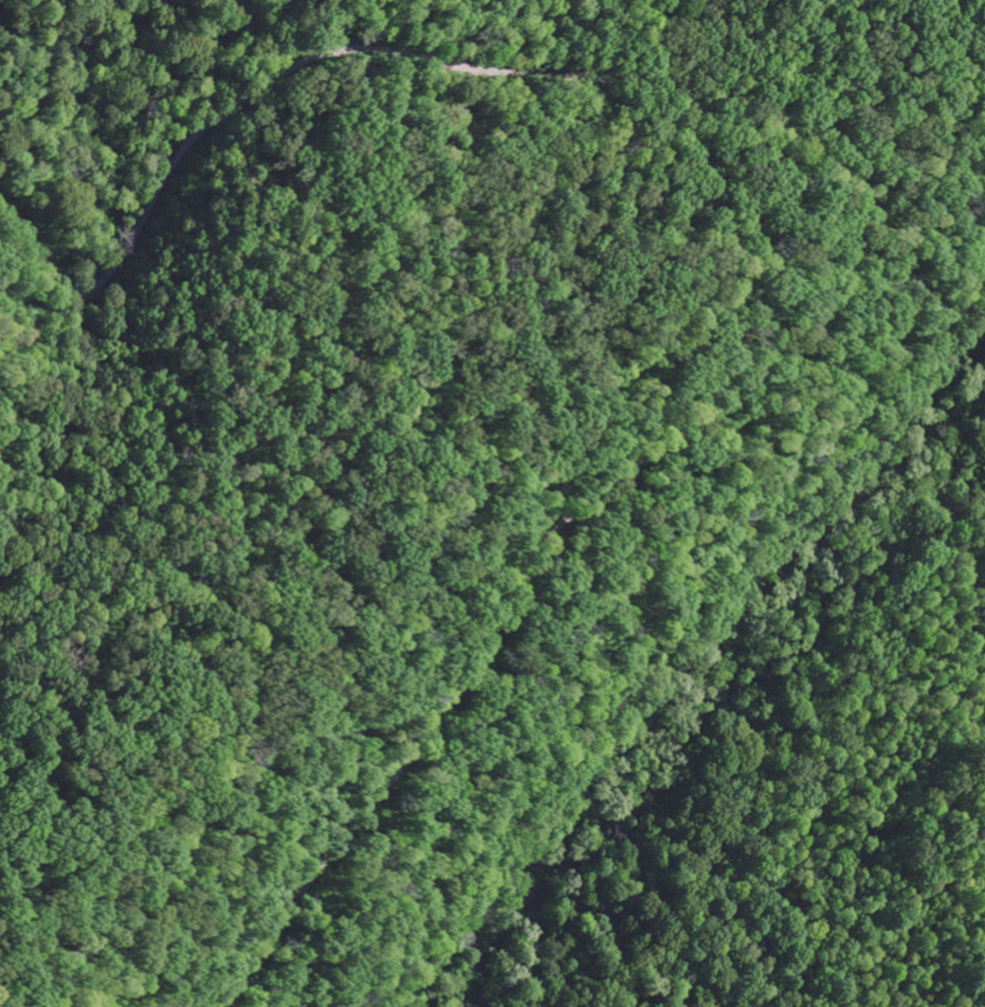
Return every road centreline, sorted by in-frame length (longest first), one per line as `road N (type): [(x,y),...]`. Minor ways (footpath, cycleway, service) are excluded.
road 1 (residential): [(219,1006),(423,735),(554,536),(584,504),(752,378),(802,321),(851,241),(857,186),(819,134),(718,97),(512,77),(368,52),(303,66),(206,129),(171,178),(137,255),(109,282),(63,283),(0,203)]

